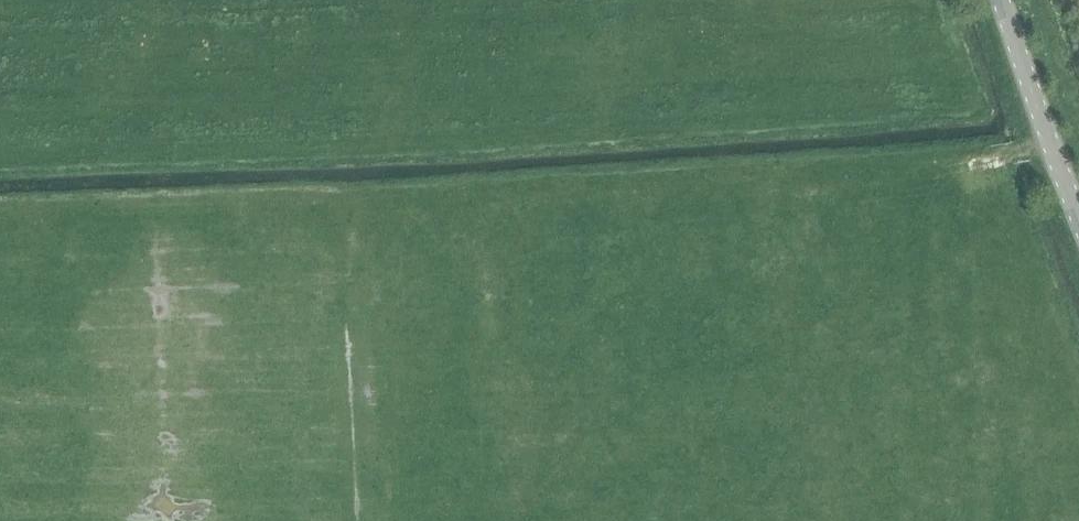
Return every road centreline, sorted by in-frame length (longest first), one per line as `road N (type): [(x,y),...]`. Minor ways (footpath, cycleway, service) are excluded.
road 1 (tertiary): [(1078,218),(1004,0)]

